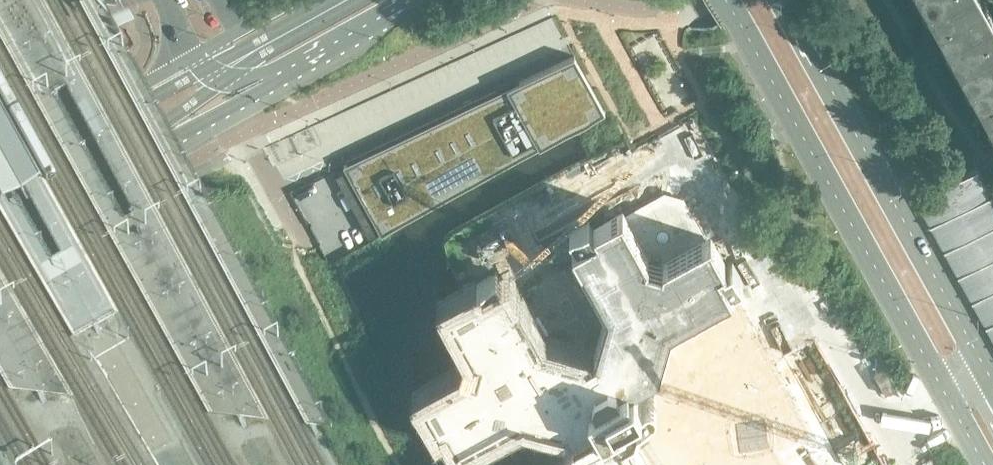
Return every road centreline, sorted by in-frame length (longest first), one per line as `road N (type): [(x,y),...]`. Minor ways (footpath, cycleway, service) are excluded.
road 1 (tertiary): [(728,0),(990,464)]
road 2 (tertiary): [(992,374),(783,0)]
road 3 (tertiary): [(297,0),(0,166)]
road 4 (unclassified): [(270,177),(561,41)]
road 5 (tertiary): [(0,233),(234,106)]
road 6 (tertiary): [(234,106),(412,0)]

